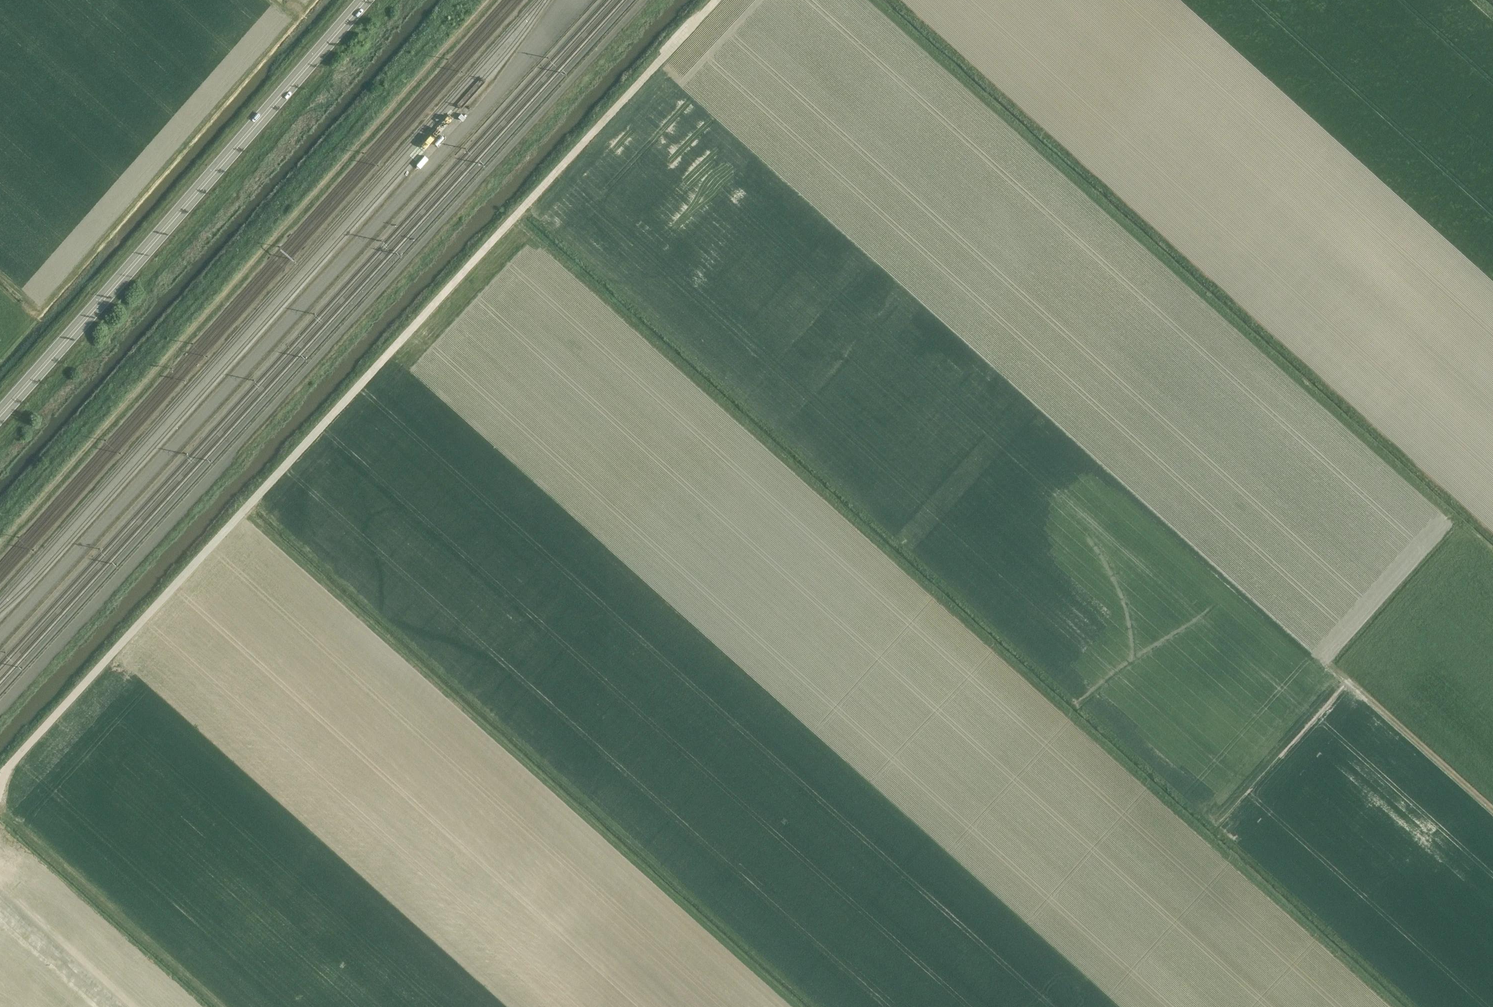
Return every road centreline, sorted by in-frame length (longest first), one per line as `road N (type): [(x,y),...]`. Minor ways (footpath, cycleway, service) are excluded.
road 1 (track): [(0,786),(14,761),(717,0)]
road 2 (track): [(487,0),(0,544)]
road 3 (secondary): [(0,414),(363,0)]

